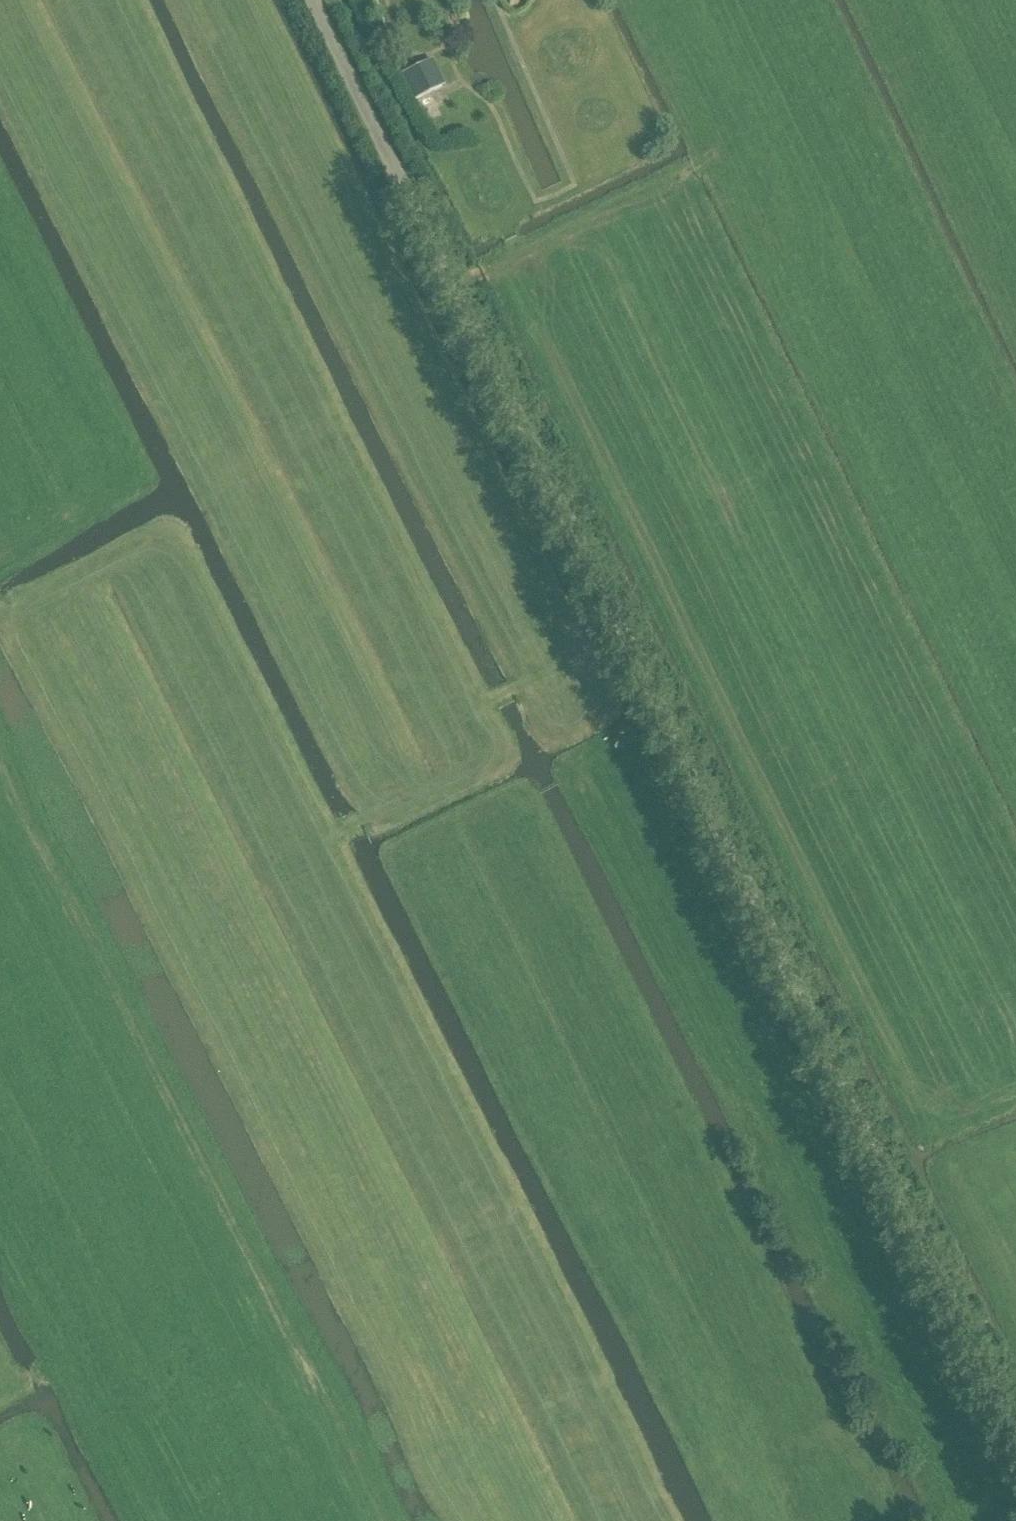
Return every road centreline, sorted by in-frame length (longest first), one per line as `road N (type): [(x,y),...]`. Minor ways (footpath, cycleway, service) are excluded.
road 1 (unclassified): [(1015,1423),(315,0)]

